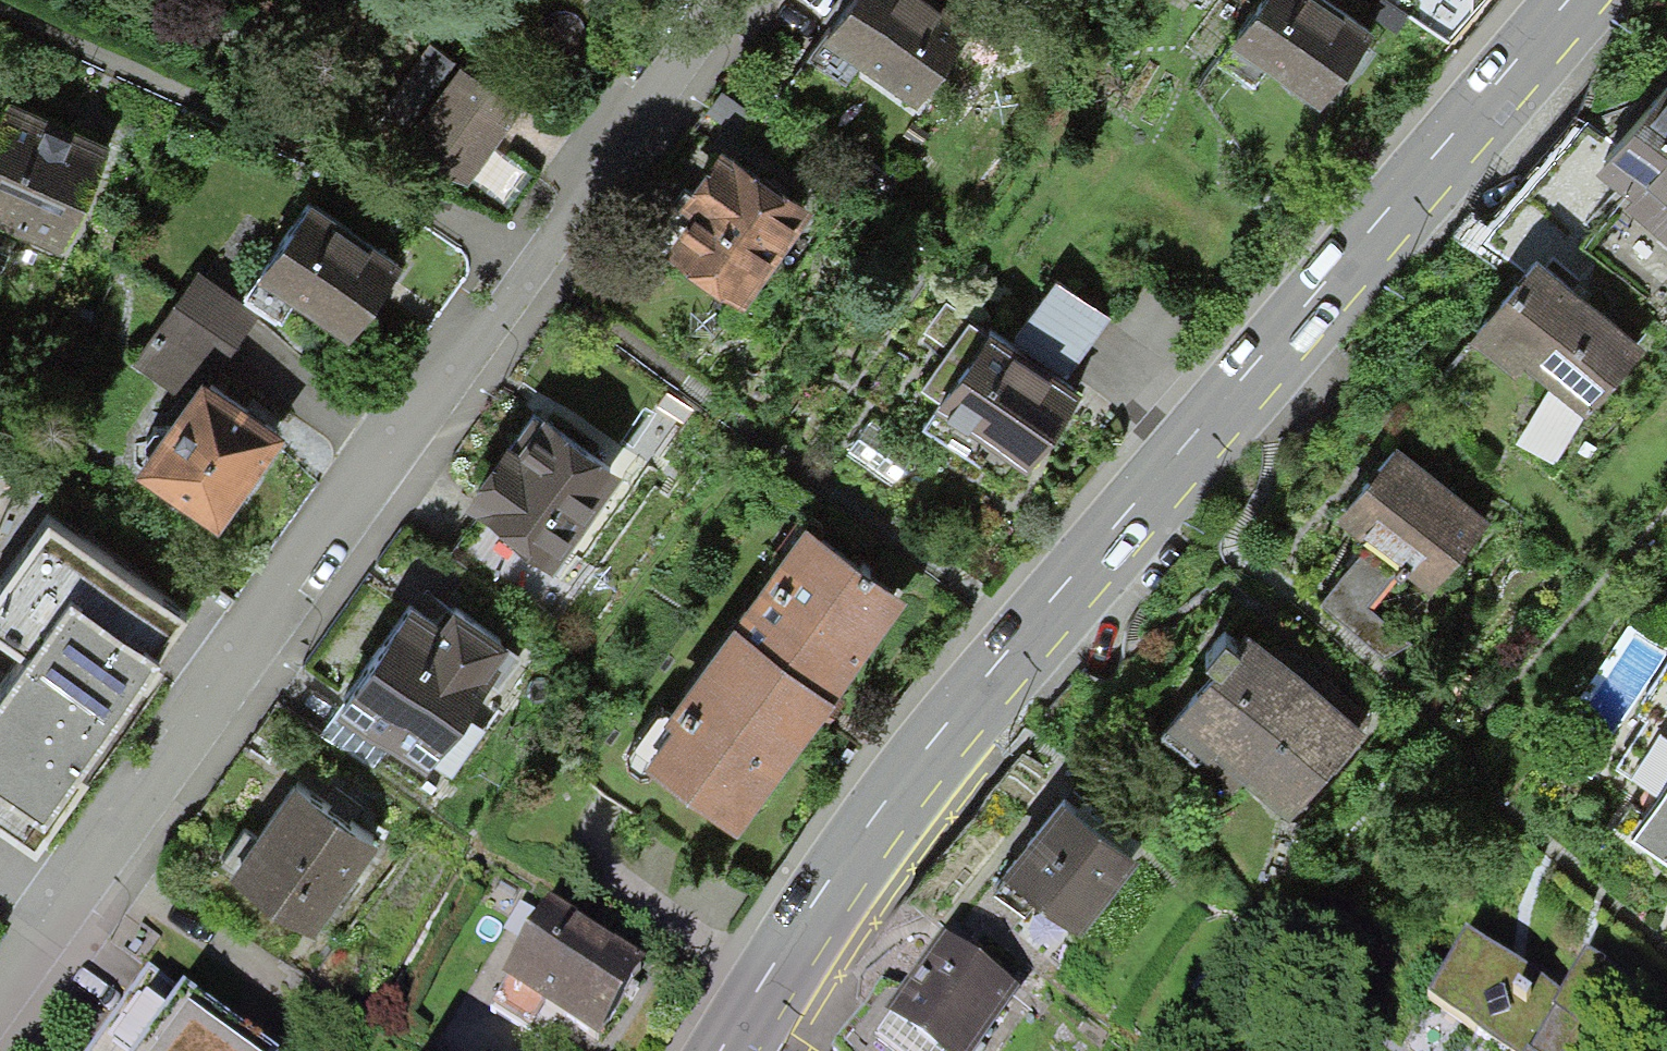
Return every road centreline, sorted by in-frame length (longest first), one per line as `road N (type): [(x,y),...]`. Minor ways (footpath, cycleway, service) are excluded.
road 1 (secondary): [(719,1050),(938,733),(1568,0)]
road 2 (residential): [(0,994),(537,274),(724,0)]

